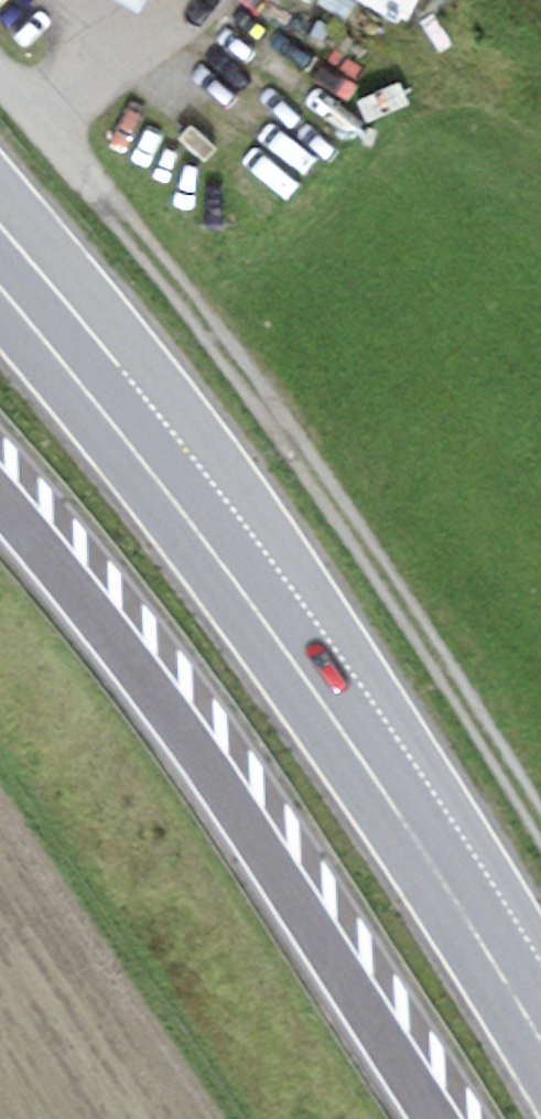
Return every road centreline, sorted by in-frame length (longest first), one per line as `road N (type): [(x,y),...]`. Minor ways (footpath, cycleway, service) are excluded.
road 1 (track): [(540,810),(257,366),(49,122)]
road 2 (primary): [(0,504),(147,686),(433,1118)]
road 3 (primary): [(540,1042),(391,804),(213,552)]
road 4 (primary): [(213,552),(181,430),(153,376),(0,186)]
road 5 (primary): [(213,552),(0,286)]

